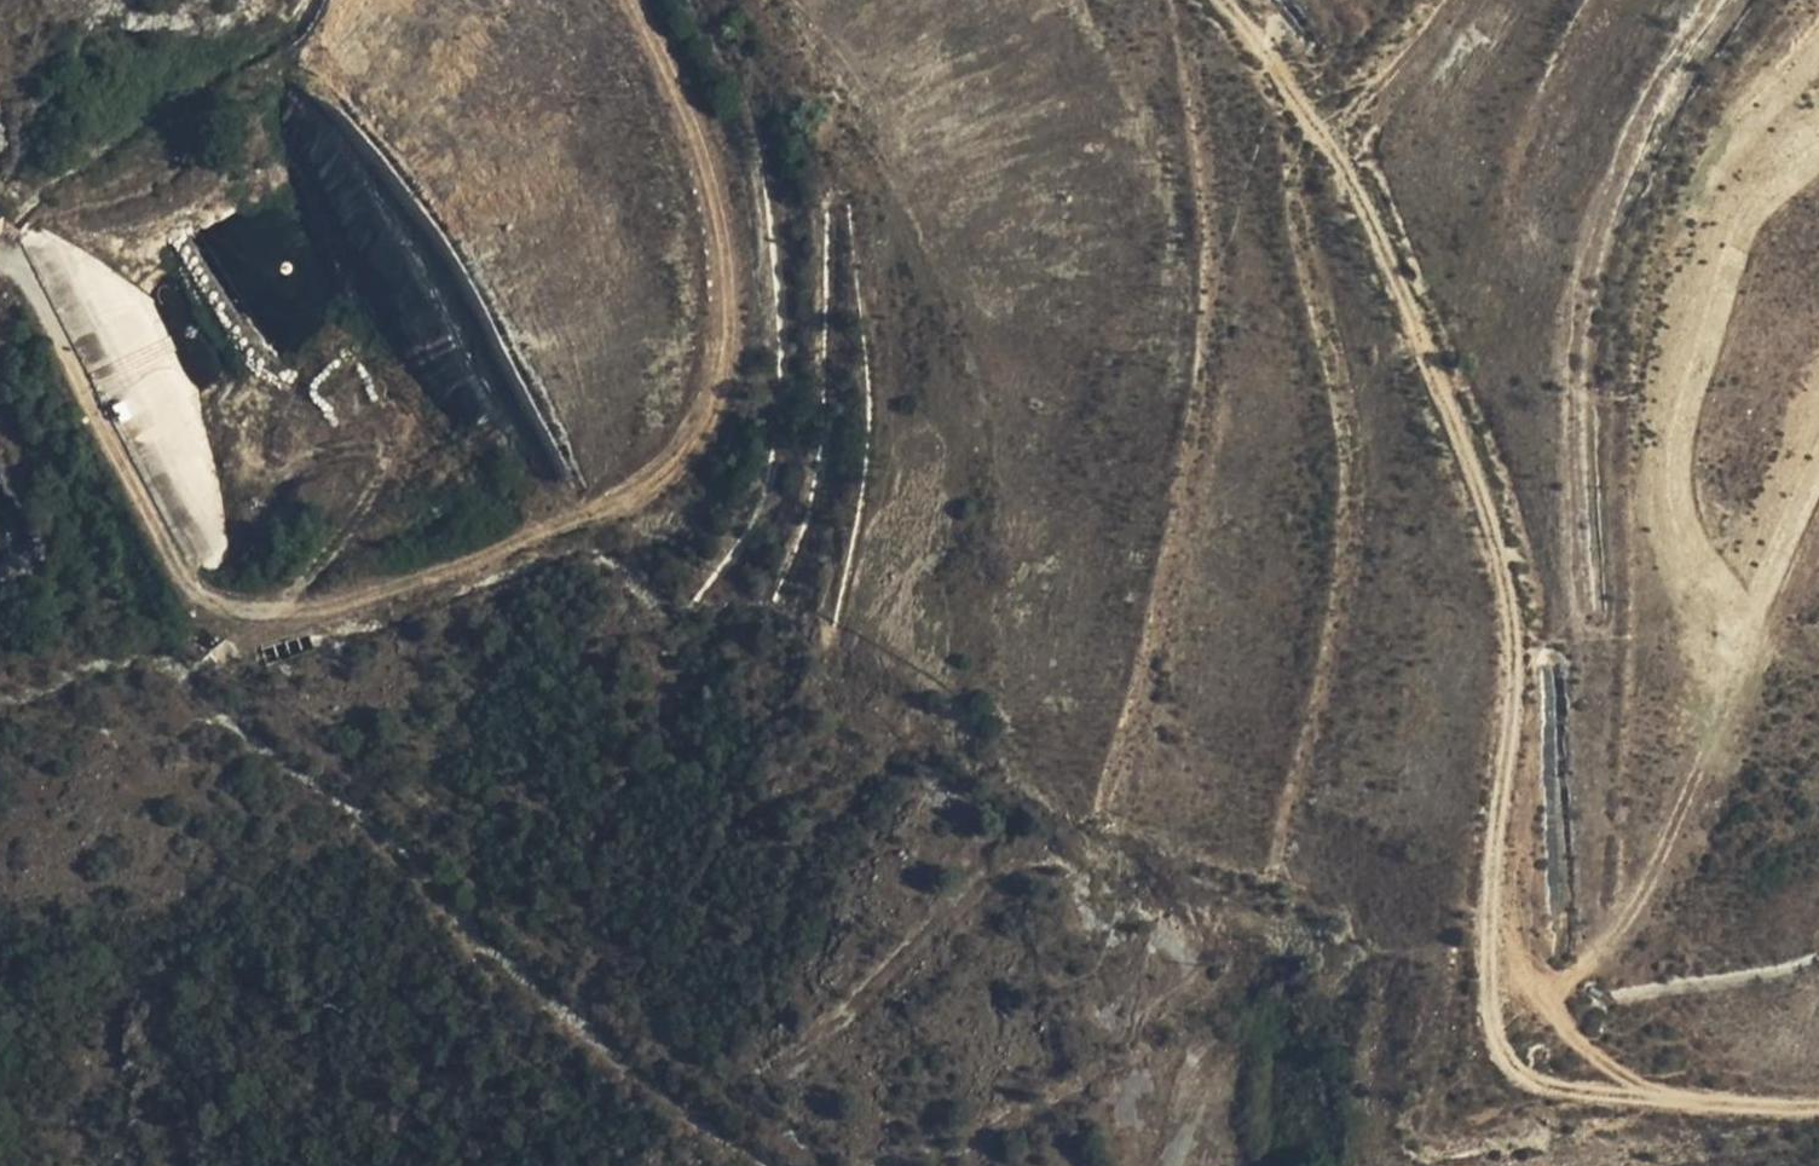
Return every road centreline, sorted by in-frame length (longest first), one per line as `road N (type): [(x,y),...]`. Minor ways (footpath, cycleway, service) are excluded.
road 1 (track): [(0,259),(11,263),(51,319),(183,581),(220,609),(322,609),(638,498),(703,428),(728,361),(725,256),(705,155),(631,0)]

